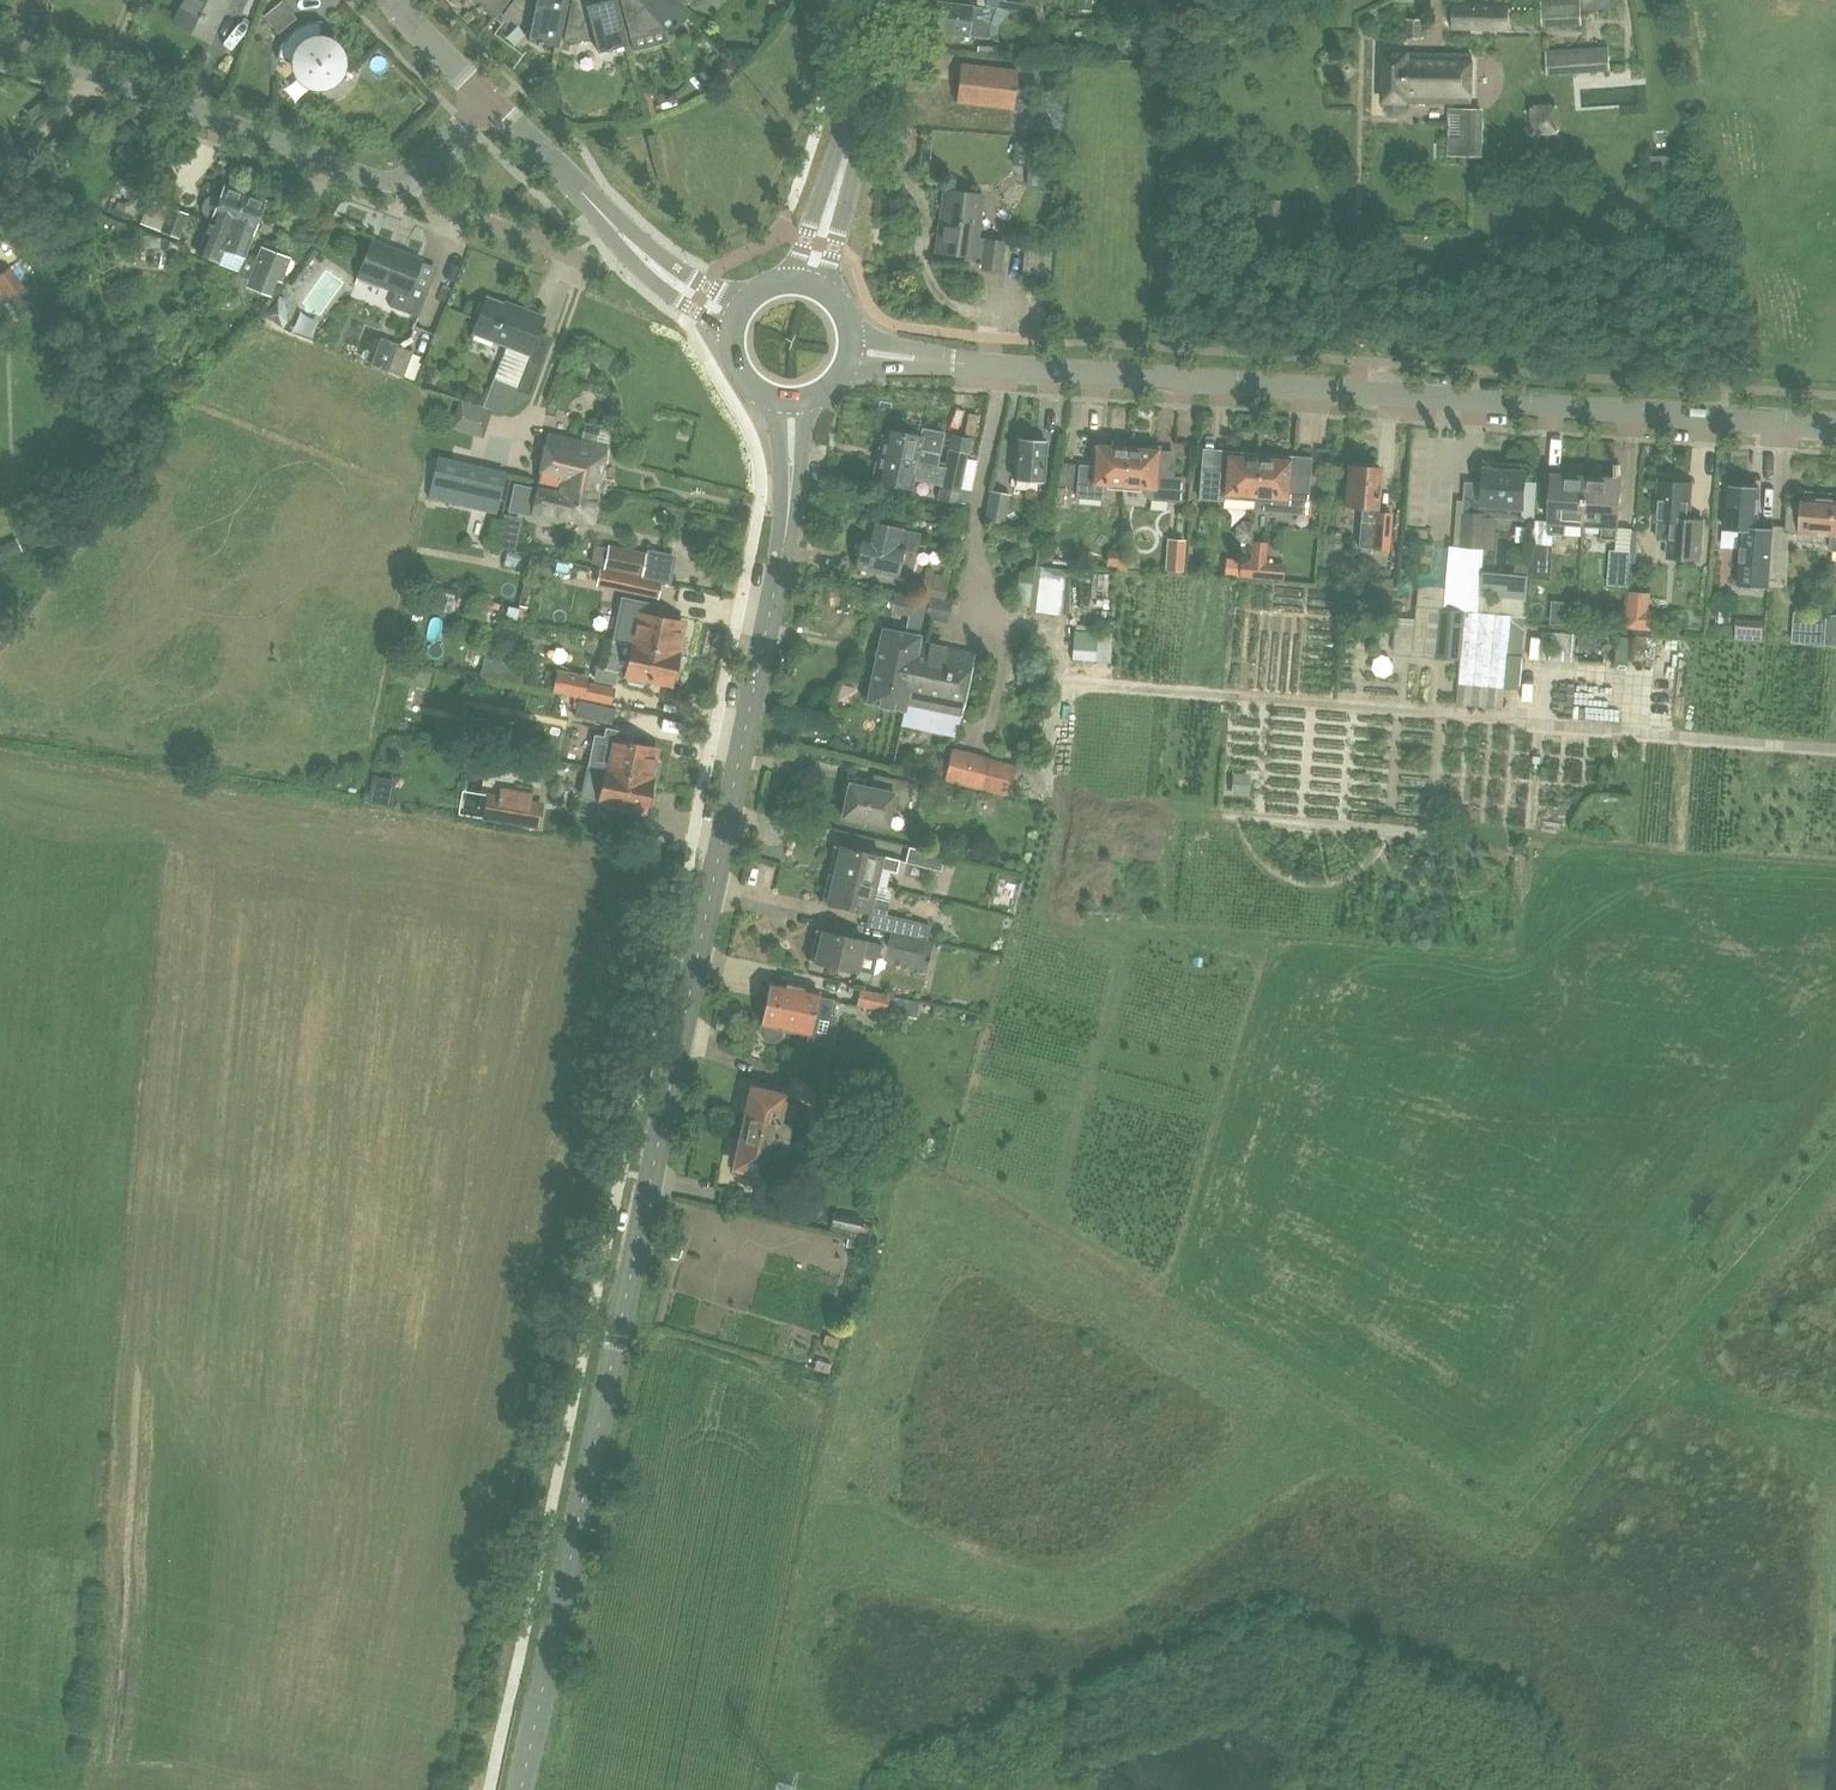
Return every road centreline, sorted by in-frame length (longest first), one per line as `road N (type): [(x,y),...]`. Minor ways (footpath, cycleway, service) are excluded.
road 1 (tertiary): [(523,1789),(792,496),(791,404)]
road 2 (tertiary): [(1835,425),(852,352)]
road 3 (residential): [(404,192),(0,50)]
road 4 (unclassified): [(732,320),(654,267),(487,96)]
road 5 (tertiary): [(810,283),(854,122),(873,0)]
road 6 (residential): [(609,264),(404,192)]
road 7 (track): [(112,88),(0,171)]
road 8 (unclassified): [(487,96),(392,0)]
road 9 (residential): [(404,192),(487,96)]
road 10 (tertiary): [(732,320),(728,343),(739,377),(756,394),(791,404)]

